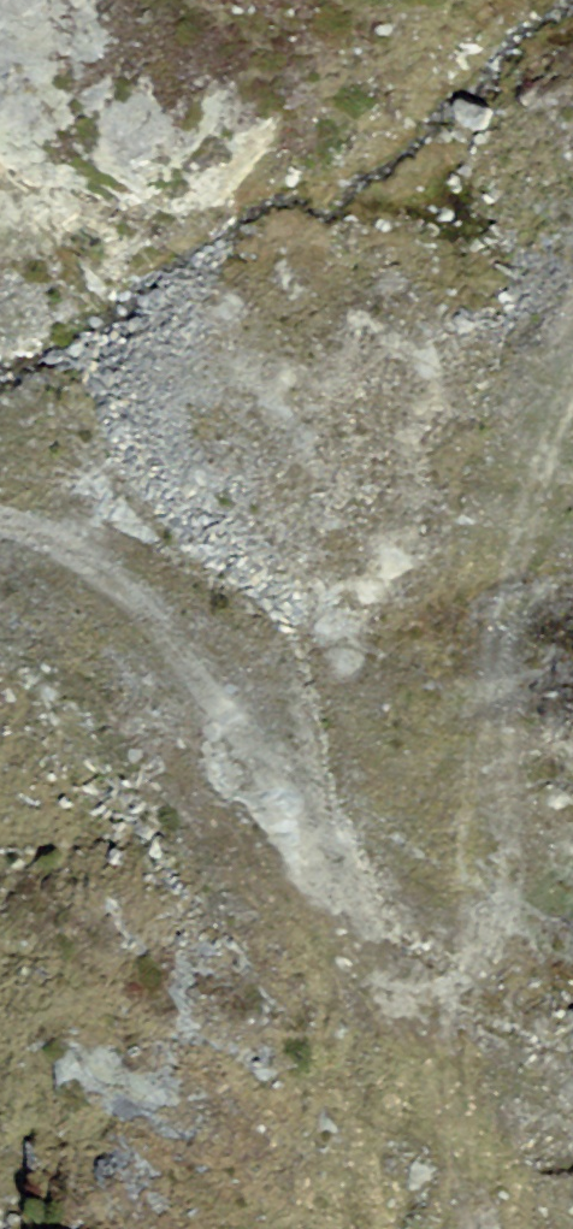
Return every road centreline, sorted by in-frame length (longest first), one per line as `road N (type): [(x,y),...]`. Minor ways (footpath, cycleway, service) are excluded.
road 1 (track): [(487,1228),(506,562),(572,375)]
road 2 (track): [(490,977),(357,927),(164,637),(0,536)]

